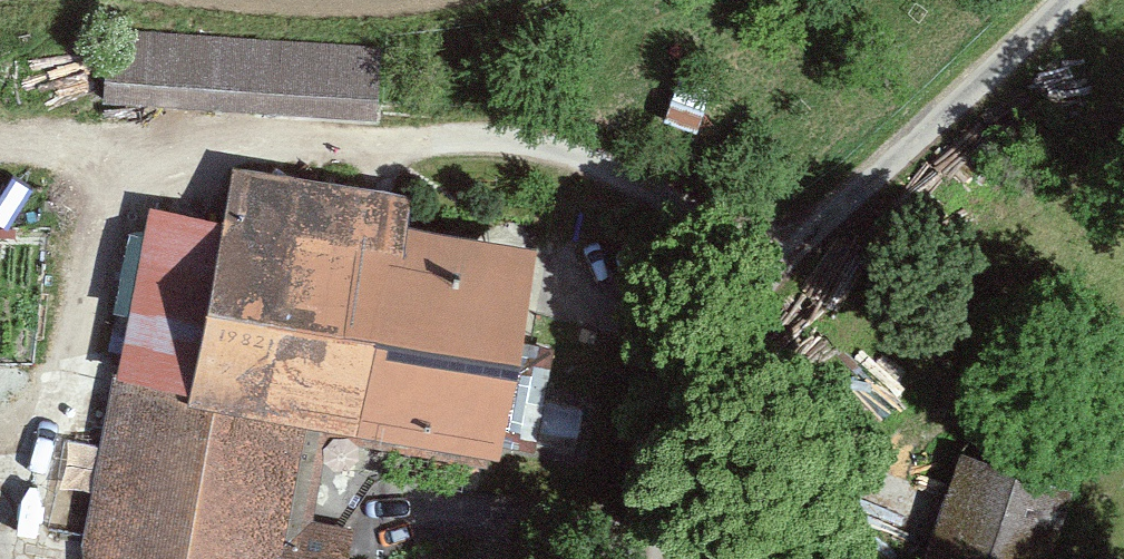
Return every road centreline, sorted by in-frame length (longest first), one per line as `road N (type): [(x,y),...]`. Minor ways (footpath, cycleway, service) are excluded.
road 1 (track): [(0,164),(47,154),(539,156),(689,209),(801,273)]
road 2 (unclassified): [(668,558),(682,430),(771,299),(1058,0)]
road 3 (track): [(136,154),(54,558)]

